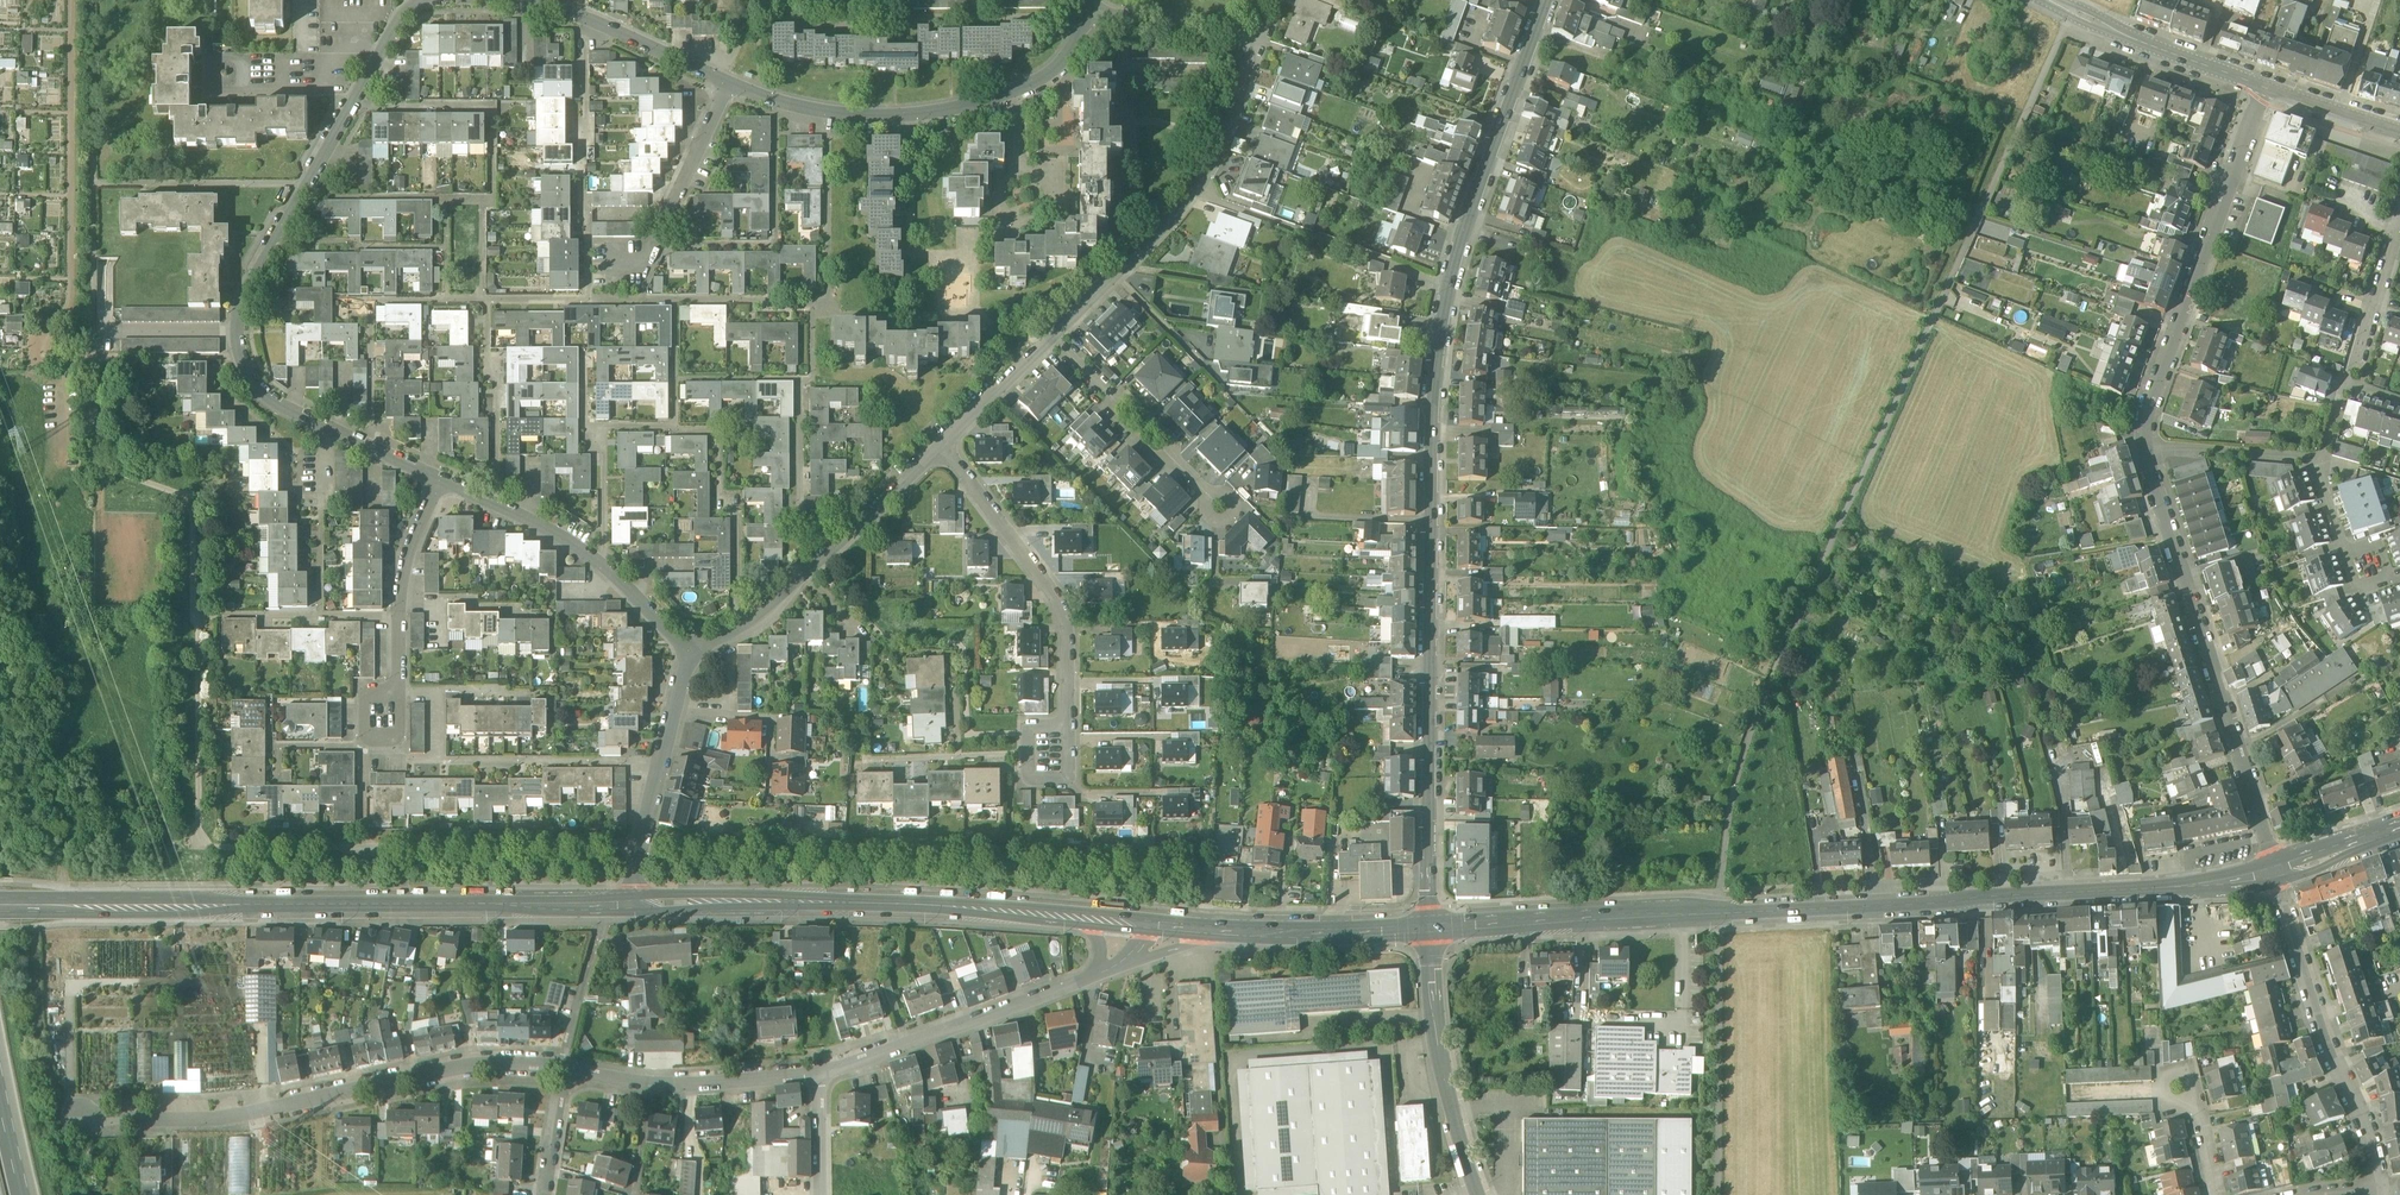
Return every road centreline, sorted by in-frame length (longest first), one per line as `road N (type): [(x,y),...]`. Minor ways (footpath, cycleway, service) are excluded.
road 1 (track): [(1718,898),(1747,742),(2070,11)]
road 2 (tertiary): [(1430,927),(1432,404),(1439,340),(1480,182),(1548,0)]
road 3 (secondary): [(1430,927),(2195,884)]
road 4 (residential): [(423,0),(399,17),(253,269),(235,329),(251,379),(267,397),(439,482)]
road 5 (secondary): [(0,906),(630,902)]
road 6 (residential): [(1097,974),(818,1074),(661,1083),(567,1069)]
road 7 (residential): [(567,1069),(473,1066),(210,1120),(79,1118)]
road 8 (secondary): [(630,902),(903,903),(1070,920)]
road 9 (residential): [(2142,444),(2273,858)]
road 10 (residential): [(1090,11),(1054,71),(964,106),(834,114),(728,85)]
road 11 (residential): [(2263,87),(2146,409),(2142,444)]
road 12 (residential): [(1053,337),(1188,200),(1247,83),(1248,48)]
road 13 (residential): [(690,654),(772,603),(941,445)]
road 14 (residential): [(2278,880),(2384,1186)]
road 15 (residential): [(941,445),(1054,594),(1069,642),(1068,726)]
road 16 (residential): [(439,482),(579,547),(690,654)]
road 17 (tertiary): [(1478,1194),(1445,1079),(1430,927)]
road 18 (track): [(1717,1194),(1717,928)]
road 19 (residential): [(690,654),(630,902)]
road 20 (residential): [(728,85),(585,17),(512,0)]
road 21 (tertiary): [(2049,0),(2263,87)]
road 22 (residential): [(439,482),(403,574),(399,695)]
road 23 (residential): [(728,85),(656,241),(629,264)]
road 24 (secondary): [(1251,931),(1430,927)]
road 25 (residential): [(2142,444),(2318,461)]
road 26 (residential): [(1248,48),(1214,23),(1090,11)]
road 27 (residential): [(2399,221),(2354,371)]
road 28 (residential): [(941,445),(1053,337)]
road 29 (residential): [(1068,726),(1069,778),(1028,778),(1027,734),(1034,727)]
road 30 (track): [(2027,560),(2172,537)]
road 31 (residential): [(1112,968),(1251,931)]
road 32 (tertiary): [(2263,87),(2399,132)]
road 33 (secondary): [(2399,824),(2273,858)]
road 34 (secondary): [(2278,880),(2399,834)]
road 35 (residential): [(567,1069),(543,1194)]
road 36 (residential): [(399,695),(399,737),(374,741),(365,737),(366,699),(377,695)]
road 37 (track): [(818,1074),(818,1194)]

